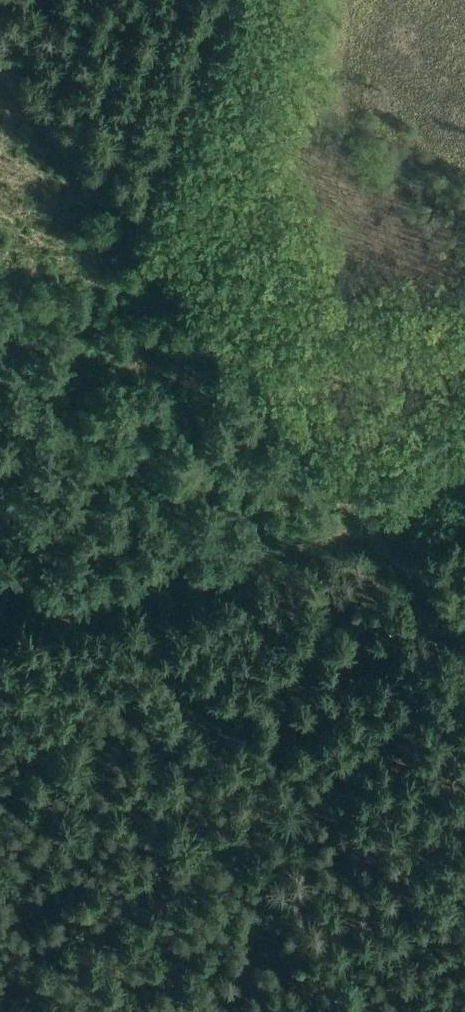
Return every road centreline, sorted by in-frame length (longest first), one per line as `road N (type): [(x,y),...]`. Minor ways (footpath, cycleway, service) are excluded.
road 1 (track): [(464,645),(0,68)]
road 2 (track): [(464,452),(367,523),(322,542),(0,621)]
road 3 (track): [(141,245),(229,0)]

